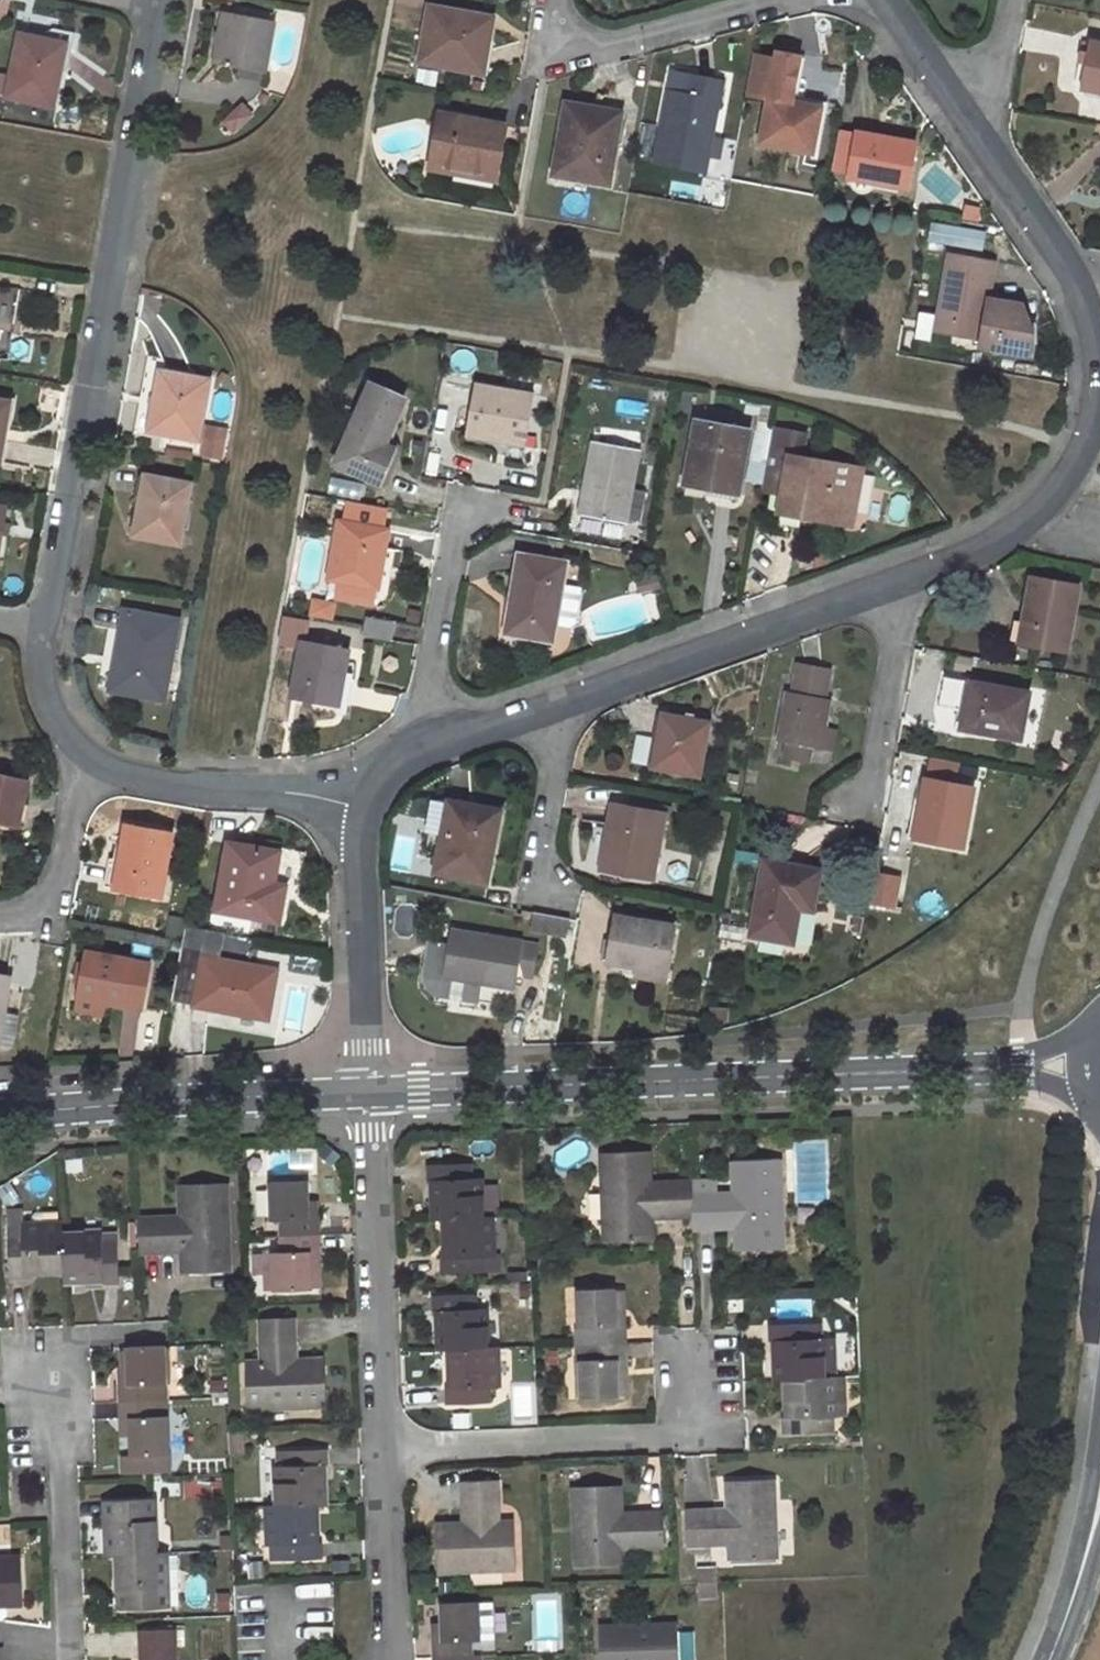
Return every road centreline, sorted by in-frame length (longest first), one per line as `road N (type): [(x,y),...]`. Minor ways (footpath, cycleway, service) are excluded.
road 1 (residential): [(886,0),(1062,253),(1085,309),(1097,355),(1092,403),(1064,482),(1038,509),(961,557),(439,746),(398,764),(375,799)]
road 2 (residential): [(375,799),(129,777),(92,761),(47,703),(44,624),(155,0)]
road 3 (unclassified): [(1017,1068),(371,1092)]
road 4 (residential): [(386,1455),(705,1432),(701,1352)]
road 5 (unclassified): [(371,1092),(0,1115)]
road 6 (residential): [(386,1455),(371,1092)]
road 7 (residential): [(72,1659),(58,1343)]
road 8 (residential): [(375,799),(362,860),(371,1092)]
road 9 (residential): [(388,1659),(386,1455)]
road 10 (secondary): [(1099,1413),(1074,1599)]

